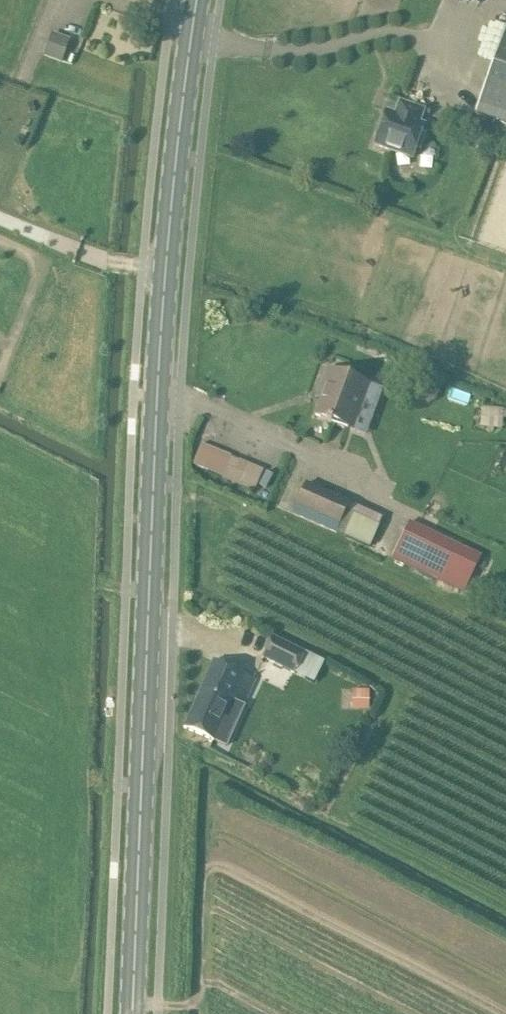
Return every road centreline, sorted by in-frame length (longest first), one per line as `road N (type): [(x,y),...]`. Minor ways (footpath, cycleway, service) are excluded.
road 1 (primary): [(130,1013),(159,377),(194,0)]

